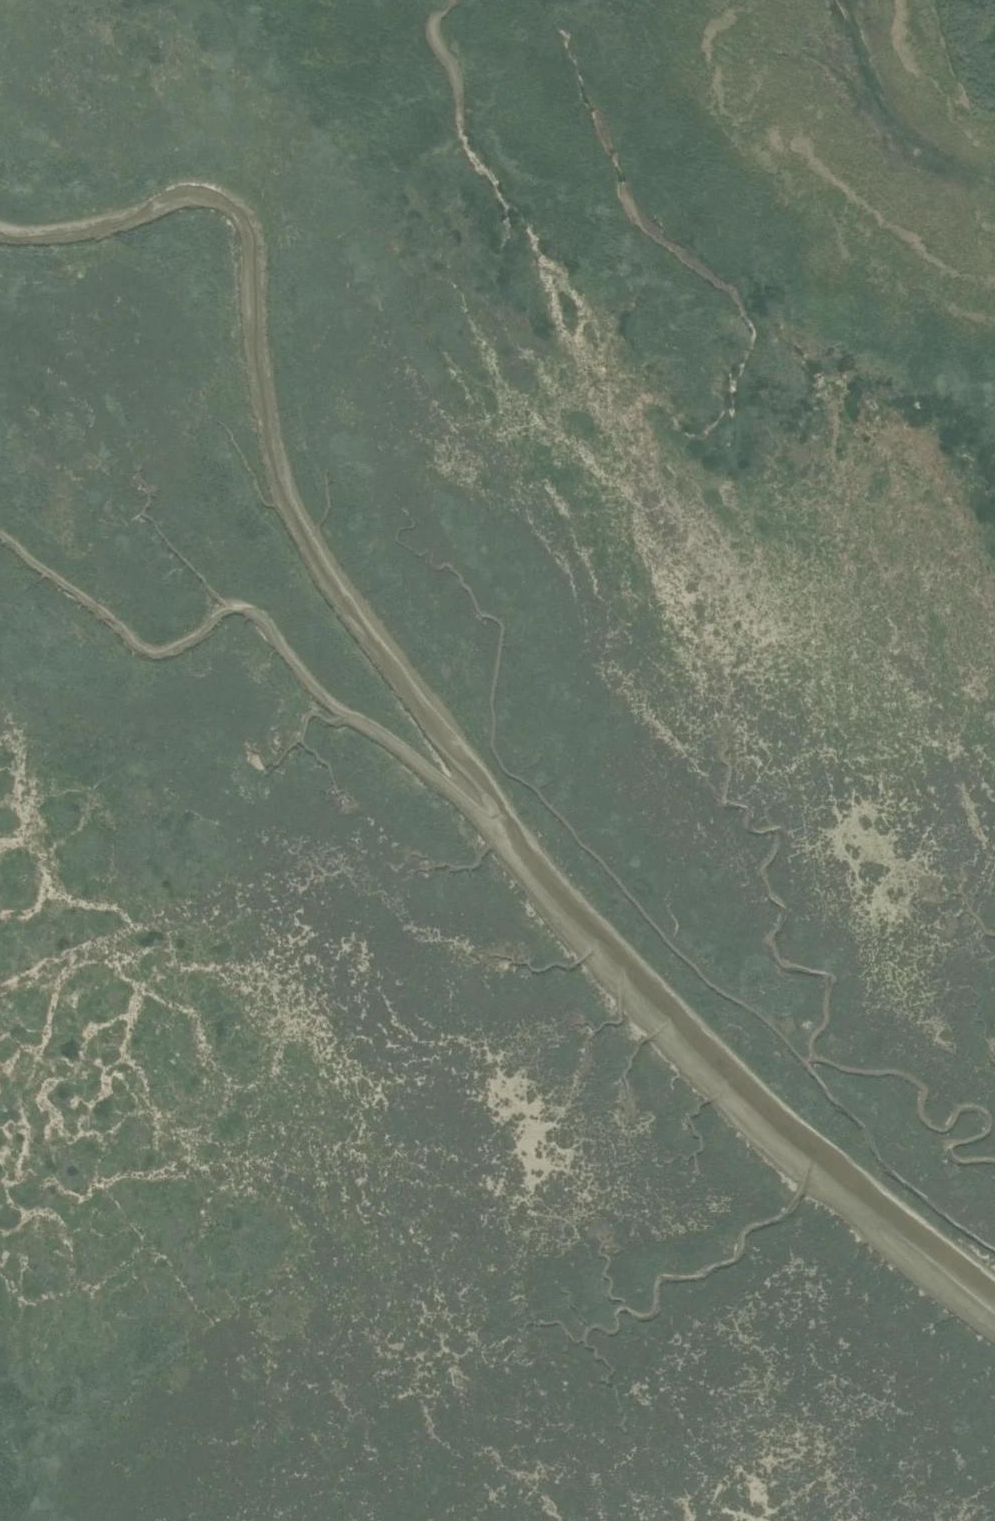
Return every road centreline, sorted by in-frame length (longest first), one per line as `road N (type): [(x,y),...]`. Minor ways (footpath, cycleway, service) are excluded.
road 1 (track): [(842,0),(878,96),(905,132),(943,161),(994,175)]

